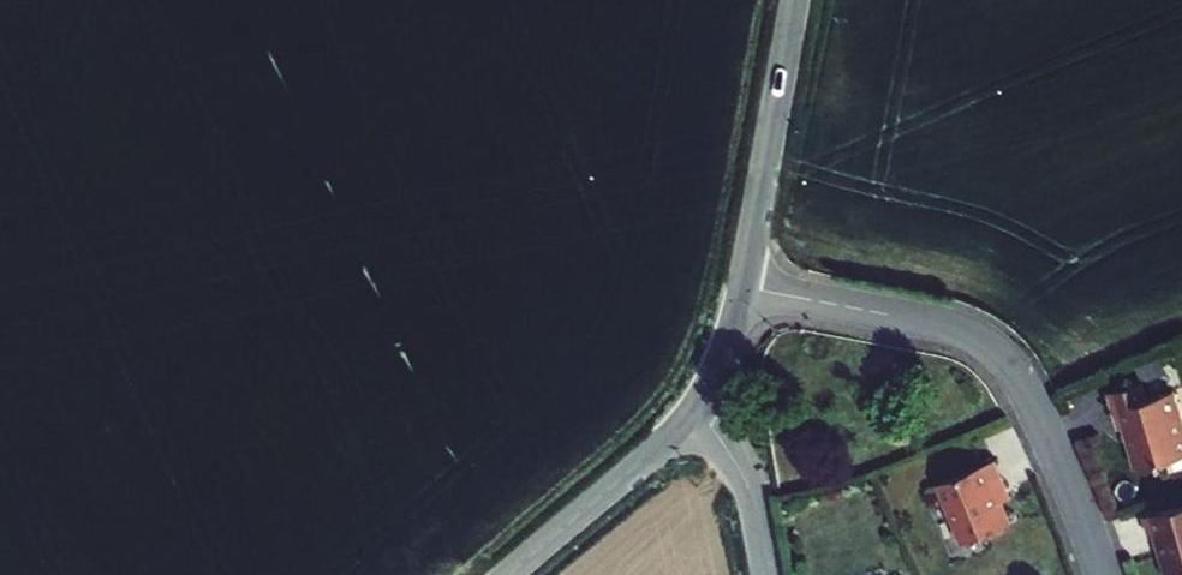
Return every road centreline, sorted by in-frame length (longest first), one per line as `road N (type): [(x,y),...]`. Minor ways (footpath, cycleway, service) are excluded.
road 1 (residential): [(744,286),(953,326),(1000,353),(1030,395),(1106,574)]
road 2 (unclassified): [(744,286),(796,0)]
road 3 (unclassified): [(511,574),(696,410)]
road 4 (unclassified): [(769,574),(747,483),(696,410)]
road 5 (unclassified): [(696,410),(744,286)]

